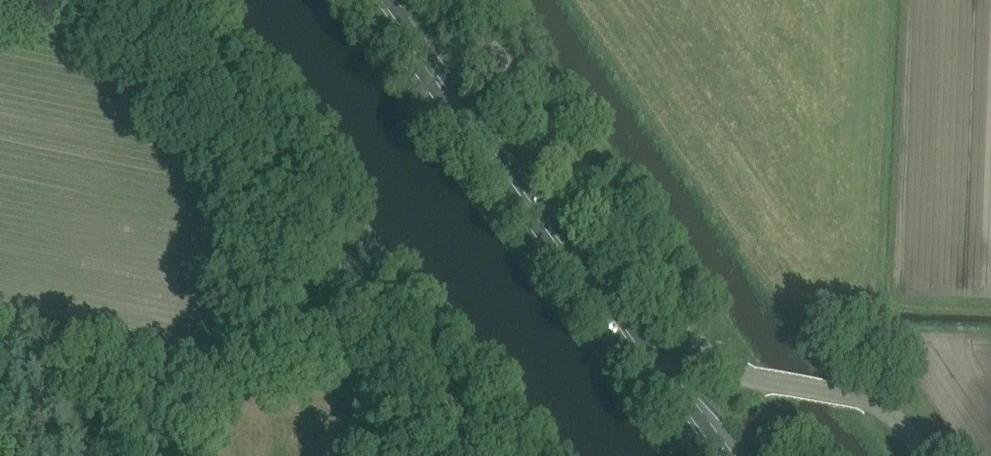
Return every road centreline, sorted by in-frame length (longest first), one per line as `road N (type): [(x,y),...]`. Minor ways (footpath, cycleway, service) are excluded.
road 1 (unclassified): [(937,455),(915,424),(890,406),(736,379),(703,358),(456,0)]
road 2 (track): [(149,0),(489,455)]
road 3 (primary): [(716,455),(377,0)]

